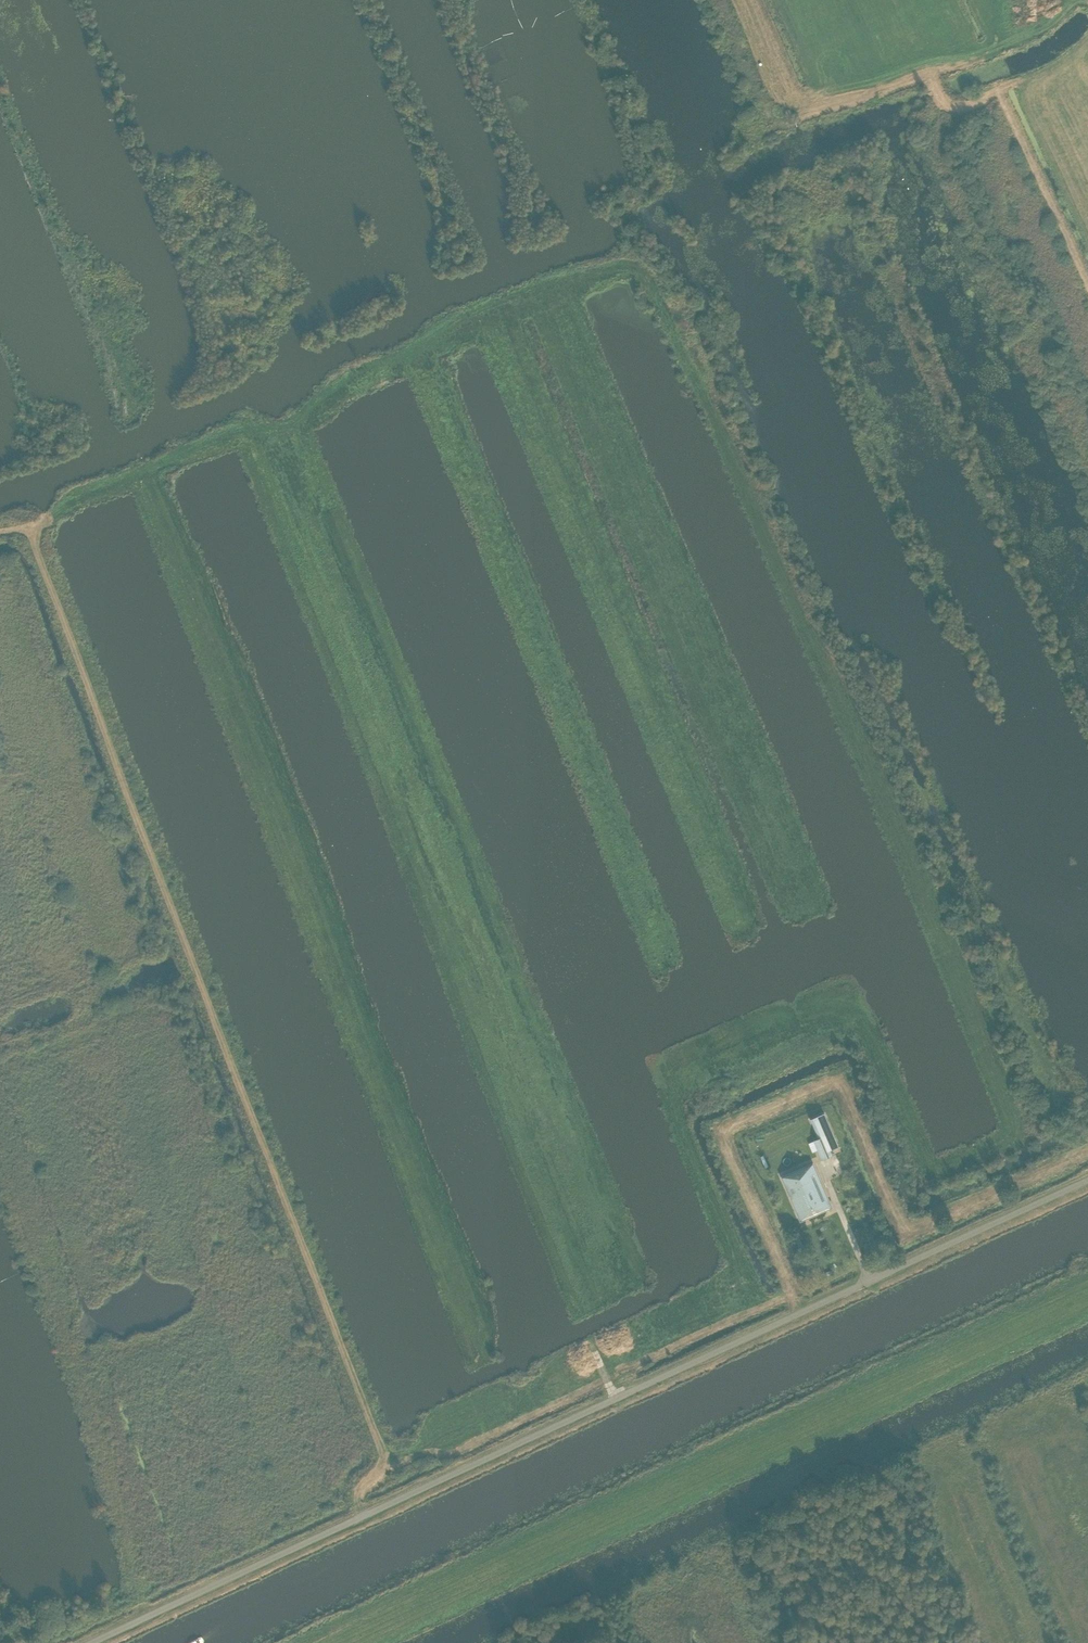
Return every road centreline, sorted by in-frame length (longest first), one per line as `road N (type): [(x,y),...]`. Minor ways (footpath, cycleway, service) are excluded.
road 1 (unclassified): [(99,1642),(1087,1184)]

